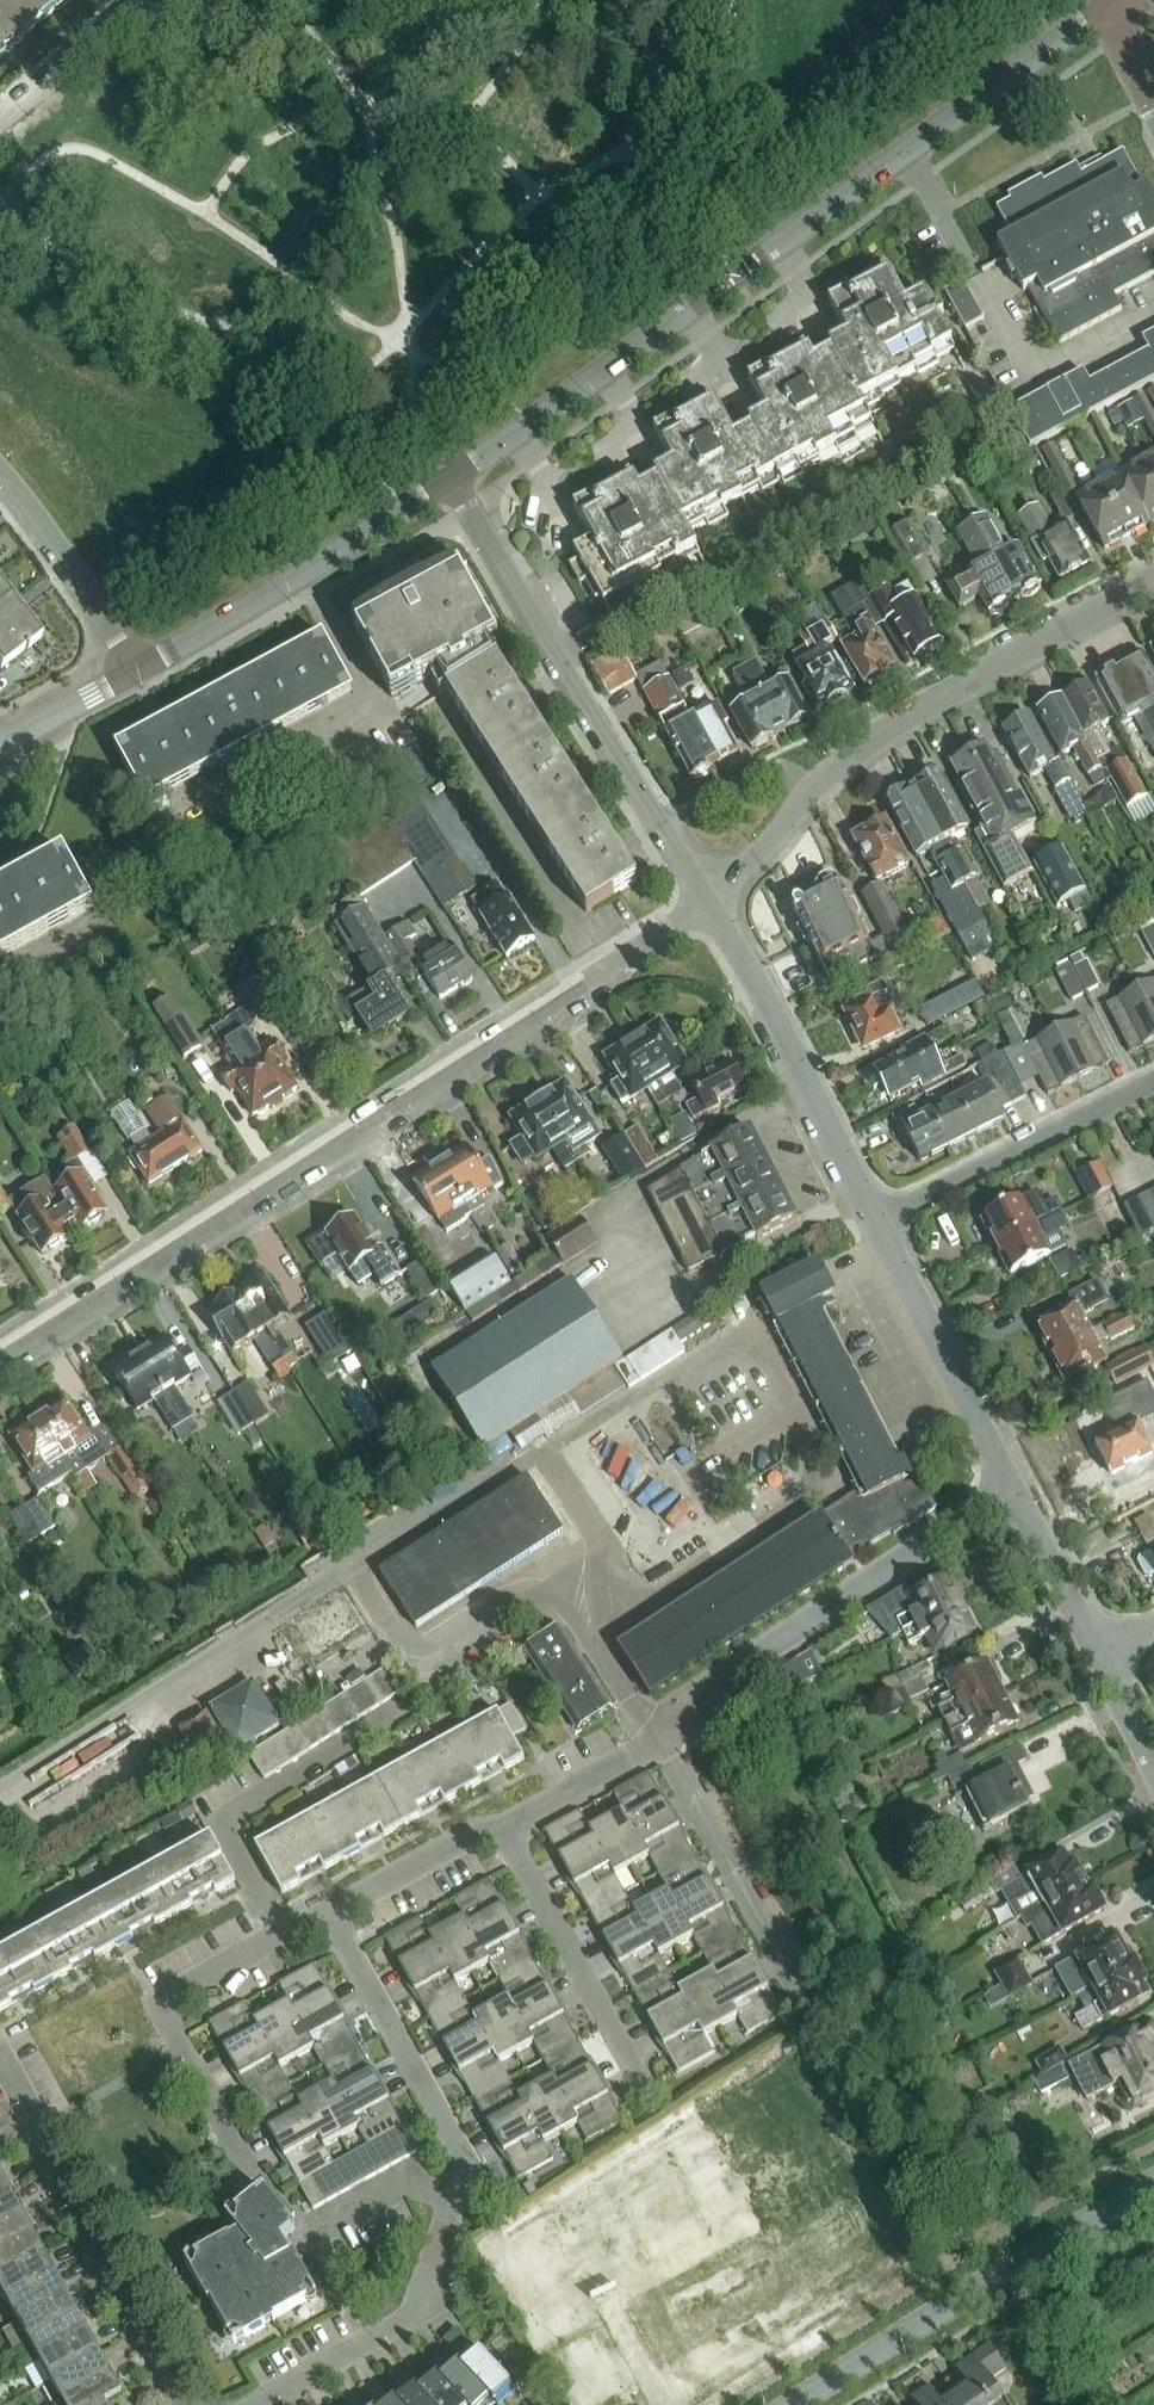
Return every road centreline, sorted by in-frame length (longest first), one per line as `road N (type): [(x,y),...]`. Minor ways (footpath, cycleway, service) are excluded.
road 1 (residential): [(0,1365),(400,1114),(706,902)]
road 2 (tertiary): [(1104,10),(450,481)]
road 3 (residential): [(255,2404),(422,2313),(471,2170),(331,1918)]
road 4 (residential): [(706,902),(857,755),(1153,586)]
road 5 (residential): [(706,902),(450,481)]
road 6 (residential): [(653,1735),(1013,1492)]
road 7 (secondary): [(790,2404),(954,2294),(1153,2181)]
road 8 (residential): [(179,2404),(173,2376),(0,2059)]
road 9 (residential): [(249,2168),(160,2005),(331,1918)]
road 10 (residential): [(878,1226),(782,1030),(706,902)]
road 11 (tertiary): [(450,481),(136,669)]
road 12 (residential): [(878,1226),(1153,1087)]
road 13 (residential): [(651,2095),(503,1830)]
road 14 (residential): [(1013,1492),(878,1226)]
road 15 (residential): [(797,1989),(653,1735)]
road 16 (residential): [(136,669),(0,480)]
road 17 (residential): [(331,1918),(503,1830)]
road 18 (residential): [(1103,1658),(1013,1492)]
road 19 (residential): [(503,1830),(638,1759),(653,1735)]
road 20 (residential): [(0,115),(139,0)]
road 21 (tertiary): [(136,669),(0,745)]

